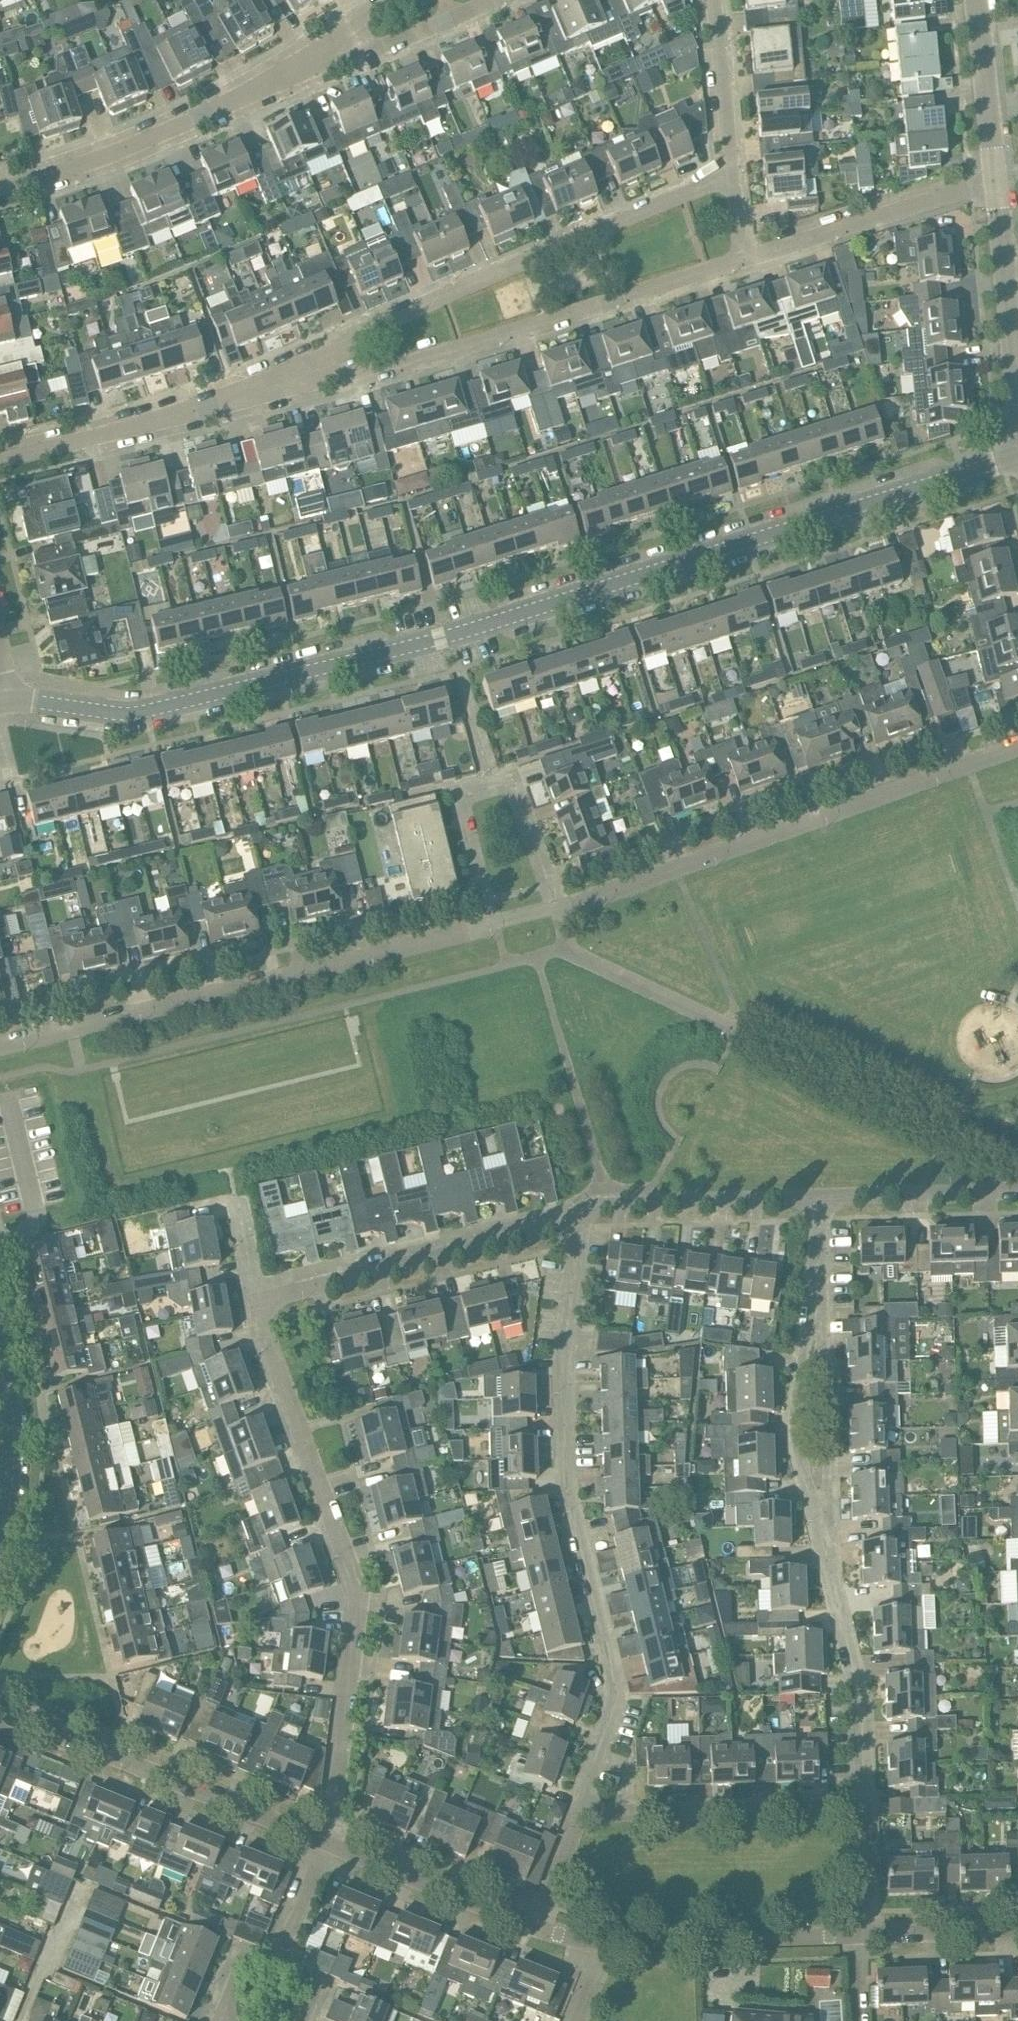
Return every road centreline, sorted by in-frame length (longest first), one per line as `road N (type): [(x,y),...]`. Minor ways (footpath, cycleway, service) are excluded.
road 1 (unclassified): [(13,700),(142,710),(233,692),(579,597),(1017,455)]
road 2 (residential): [(577,1813),(617,1695),(568,1485),(565,1363),(577,1246),(571,1226)]
road 3 (residential): [(328,1845),(358,1600),(254,1305)]
road 4 (residential): [(0,1048),(495,927)]
road 5 (residential): [(554,914),(1017,751)]
road 6 (residential): [(297,380),(349,340),(591,229),(734,176)]
road 7 (residential): [(297,380),(361,379),(742,265)]
road 8 (residential): [(0,1710),(328,1845)]
road 9 (residential): [(0,196),(109,162),(309,65)]
road 10 (residential): [(254,1305),(571,1226)]
road 11 (residential): [(495,927),(460,801),(510,787),(554,914)]
road 12 (residential): [(0,463),(297,380)]
road 13 (residential): [(863,1805),(857,1699),(822,1500)]
road 14 (residential): [(577,1813),(863,1805)]
road 15 (residential): [(742,265),(997,182)]
road 16 (residential): [(571,1226),(611,1205),(820,1204)]
road 17 (residential): [(611,1940),(854,1932)]
road 18 (residential): [(328,1845),(538,1927)]
road 19 (residential): [(820,1297),(795,1430),(810,1491),(822,1500)]
road 20 (residential): [(822,1500),(830,1464),(820,1297)]
road 21 (residential): [(309,65),(382,47),(497,0)]
road 22 (residential): [(820,1204),(1017,1197)]
road 23 (residential): [(1014,368),(997,182)]
road 24 (residential): [(997,182),(976,0)]
road 25 (residential): [(734,176),(713,0)]
road 26 (unclassified): [(0,1526),(9,1421),(0,1374)]
road 27 (residential): [(871,1931),(1017,1928)]
road 28 (residential): [(282,1970),(328,1845)]
road 29 (residential): [(871,1931),(863,1805)]
road 30 (residential): [(538,1927),(577,1813)]

